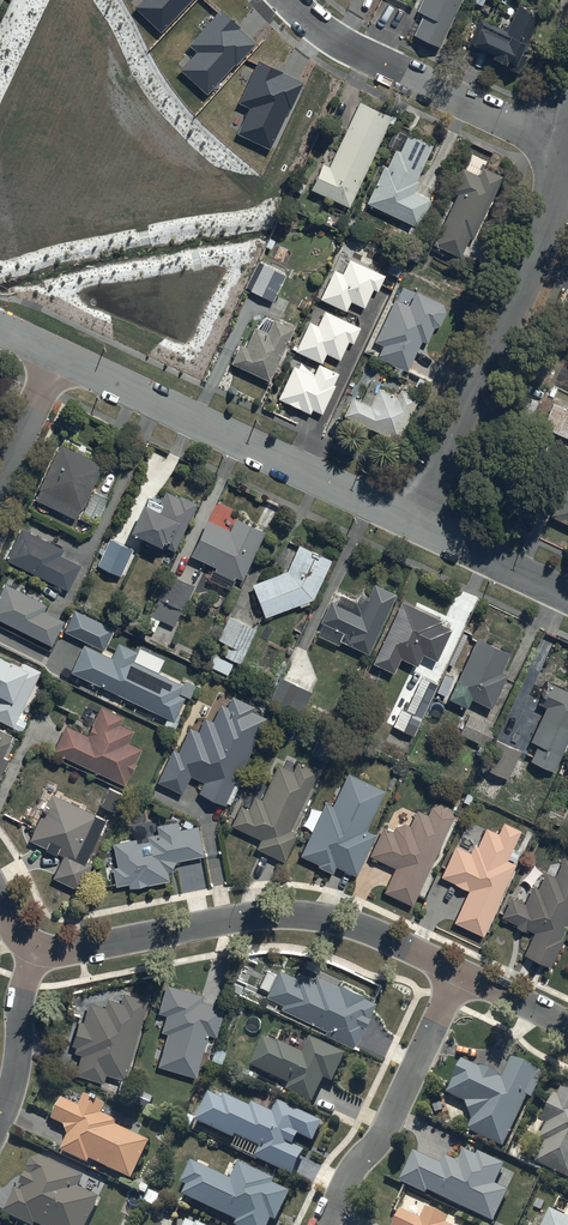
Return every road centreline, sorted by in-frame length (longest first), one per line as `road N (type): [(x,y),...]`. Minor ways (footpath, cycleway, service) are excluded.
road 1 (residential): [(457,971),(382,938),(297,917),(226,919),(66,952),(35,949)]
road 2 (residential): [(413,524),(59,353)]
road 3 (residential): [(567,164),(506,341),(413,524)]
road 4 (residential): [(457,971),(377,1143),(324,1224)]
road 5 (residential): [(567,155),(371,57)]
road 6 (residential): [(35,949),(12,1088),(0,1117)]
road 7 (residential): [(567,597),(413,524)]
road 8 (residential): [(59,353),(0,479)]
road 9 (residential): [(567,1028),(457,971)]

